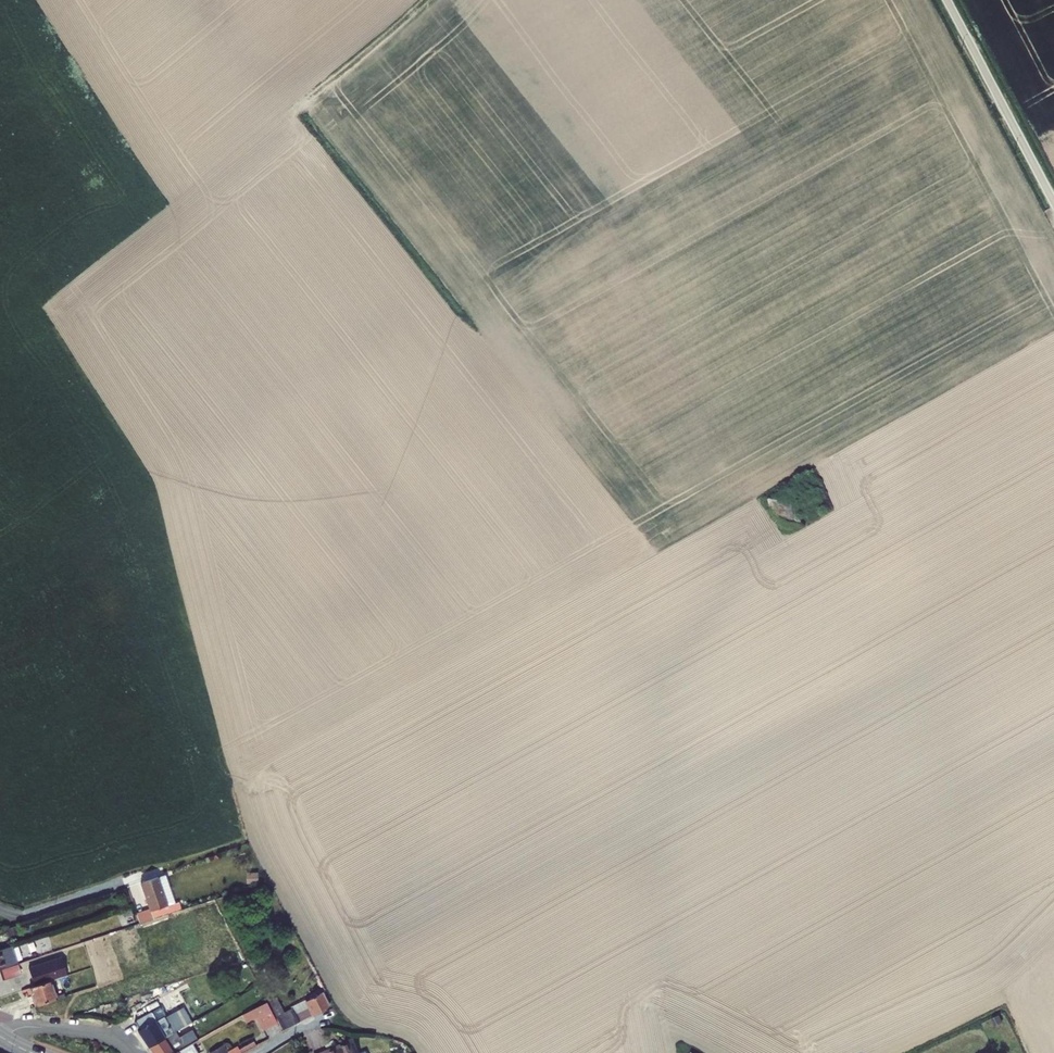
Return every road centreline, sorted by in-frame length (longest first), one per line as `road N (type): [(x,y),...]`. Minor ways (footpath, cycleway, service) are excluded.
road 1 (unclassified): [(947,0),(1053,202)]
road 2 (residential): [(1,1036),(31,1026),(100,1032),(138,1052)]

